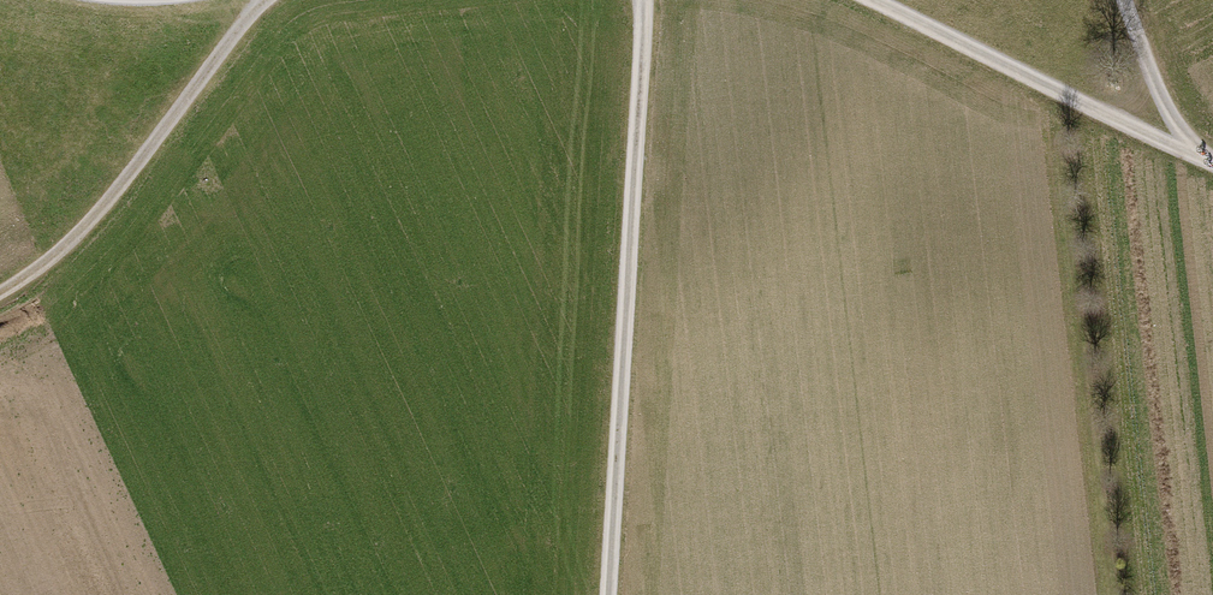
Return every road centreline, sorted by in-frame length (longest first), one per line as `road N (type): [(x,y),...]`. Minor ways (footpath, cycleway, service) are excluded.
road 1 (track): [(635,0),(602,594)]
road 2 (track): [(0,294),(83,229),(255,0)]
road 3 (track): [(875,0),(1201,158)]
road 4 (track): [(1127,0),(1167,107),(1201,158)]

